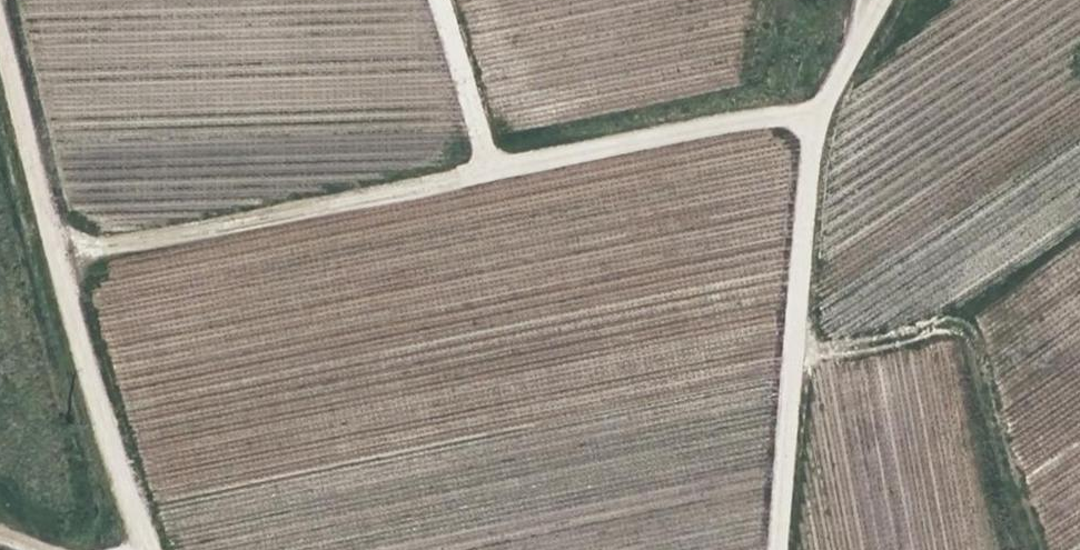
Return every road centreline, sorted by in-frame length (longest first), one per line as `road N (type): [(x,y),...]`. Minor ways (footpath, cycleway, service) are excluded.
road 1 (unclassified): [(0,62),(114,478),(141,549)]
road 2 (unclassified): [(812,116),(350,205)]
road 3 (unclassified): [(774,549),(812,116)]
road 4 (track): [(350,205),(52,250)]
road 5 (track): [(487,173),(440,0)]
road 6 (unclassified): [(812,116),(873,0)]

